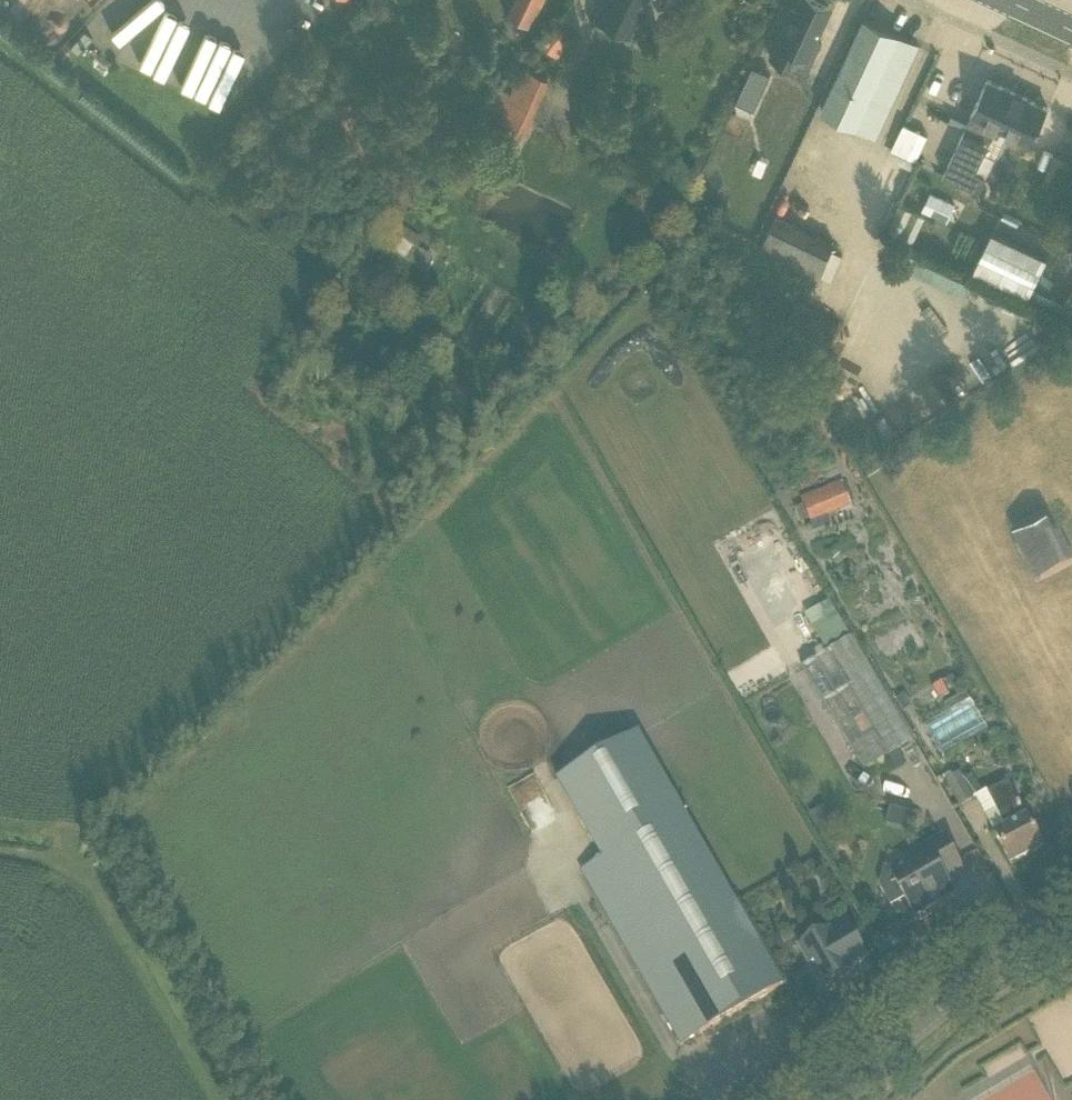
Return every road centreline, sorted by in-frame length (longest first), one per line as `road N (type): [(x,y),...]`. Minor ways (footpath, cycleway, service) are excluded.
road 1 (tertiary): [(840,1099),(959,997),(1071,932)]

